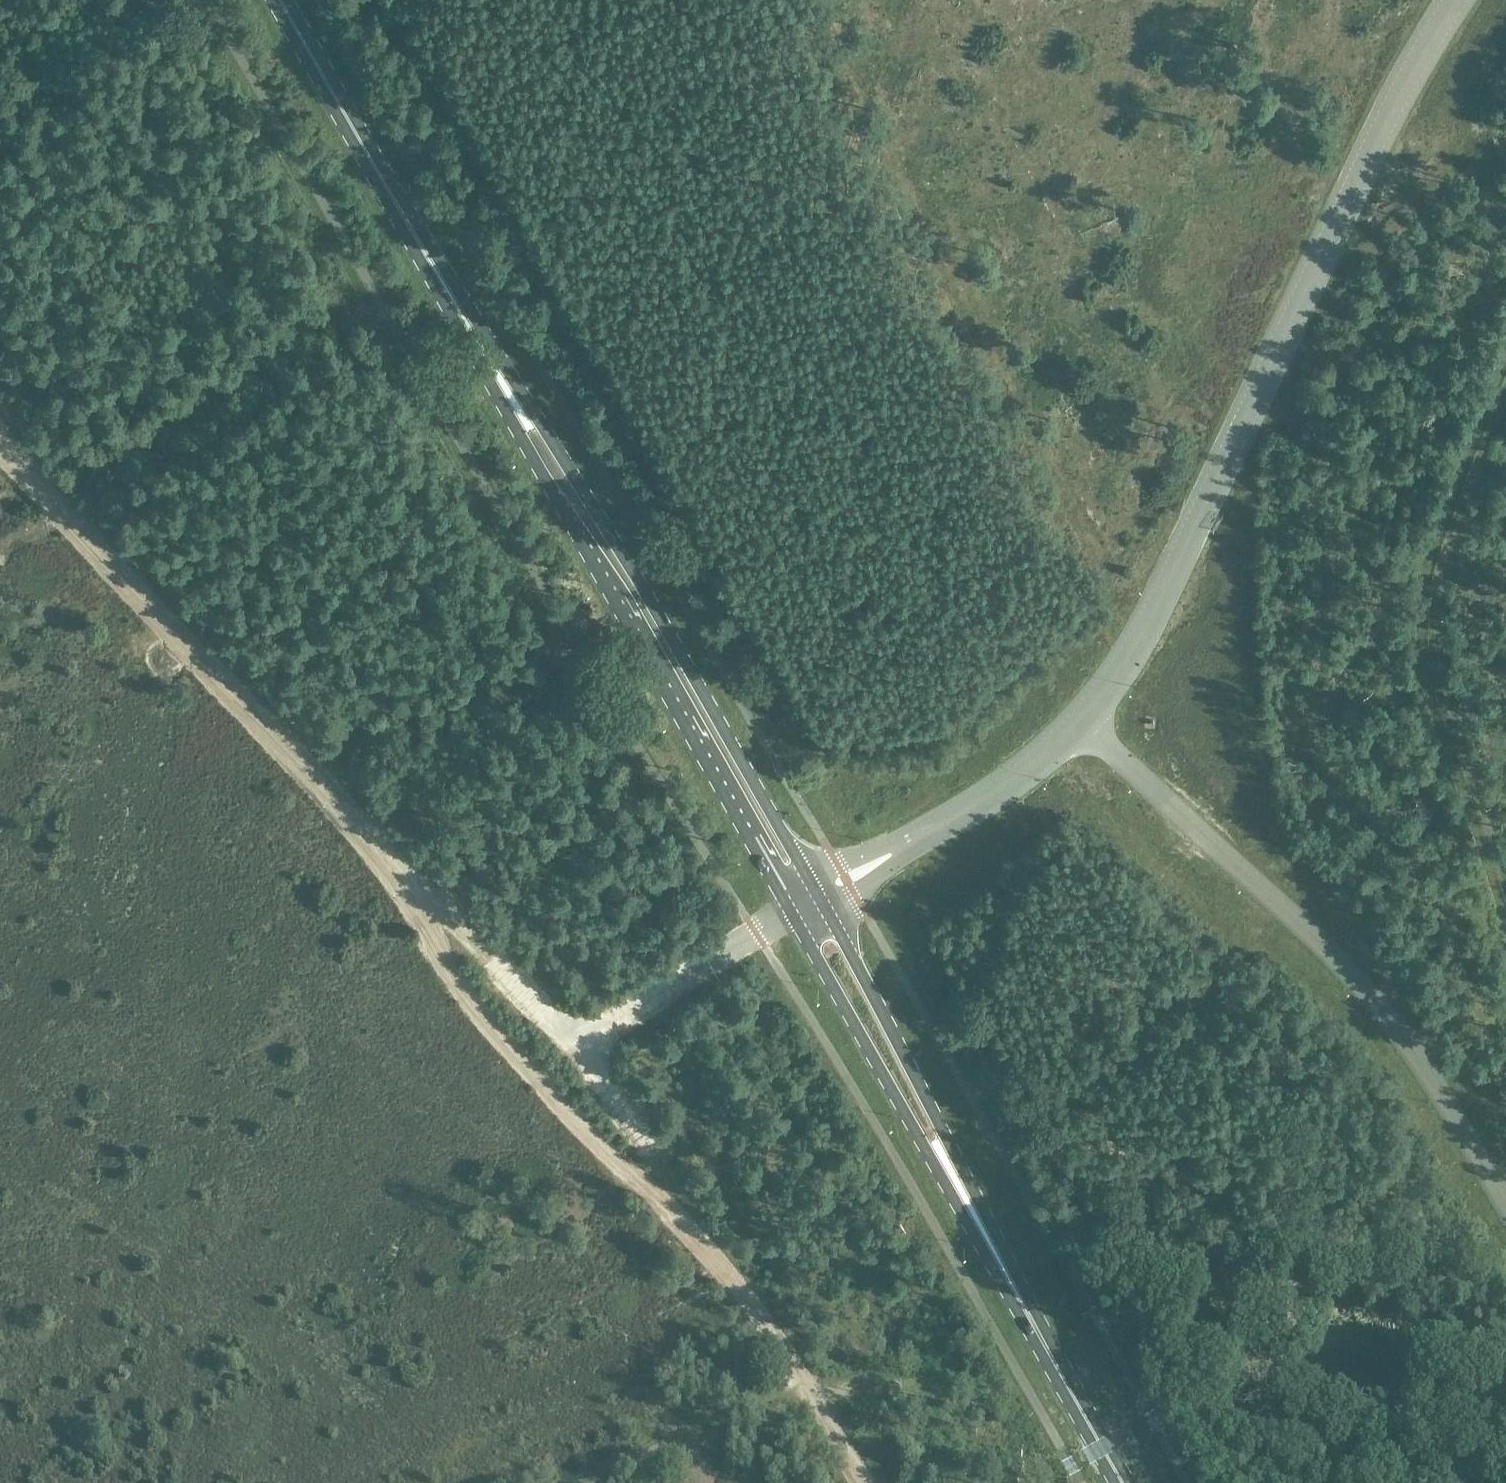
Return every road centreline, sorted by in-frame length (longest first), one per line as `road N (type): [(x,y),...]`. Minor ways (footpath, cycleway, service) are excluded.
road 1 (track): [(853,1482),(572,1044),(0,432)]
road 2 (primary): [(805,903),(280,0)]
road 3 (unclassified): [(1083,722),(1151,623),(1381,134),(1458,0)]
road 4 (primary): [(1123,1482),(805,903)]
road 5 (unclassified): [(1505,1204),(1386,1014),(1296,919),(1083,722)]
road 6 (unclassified): [(805,903),(1002,791),(1083,722)]
road 7 (unclassified): [(805,903),(572,1044)]

